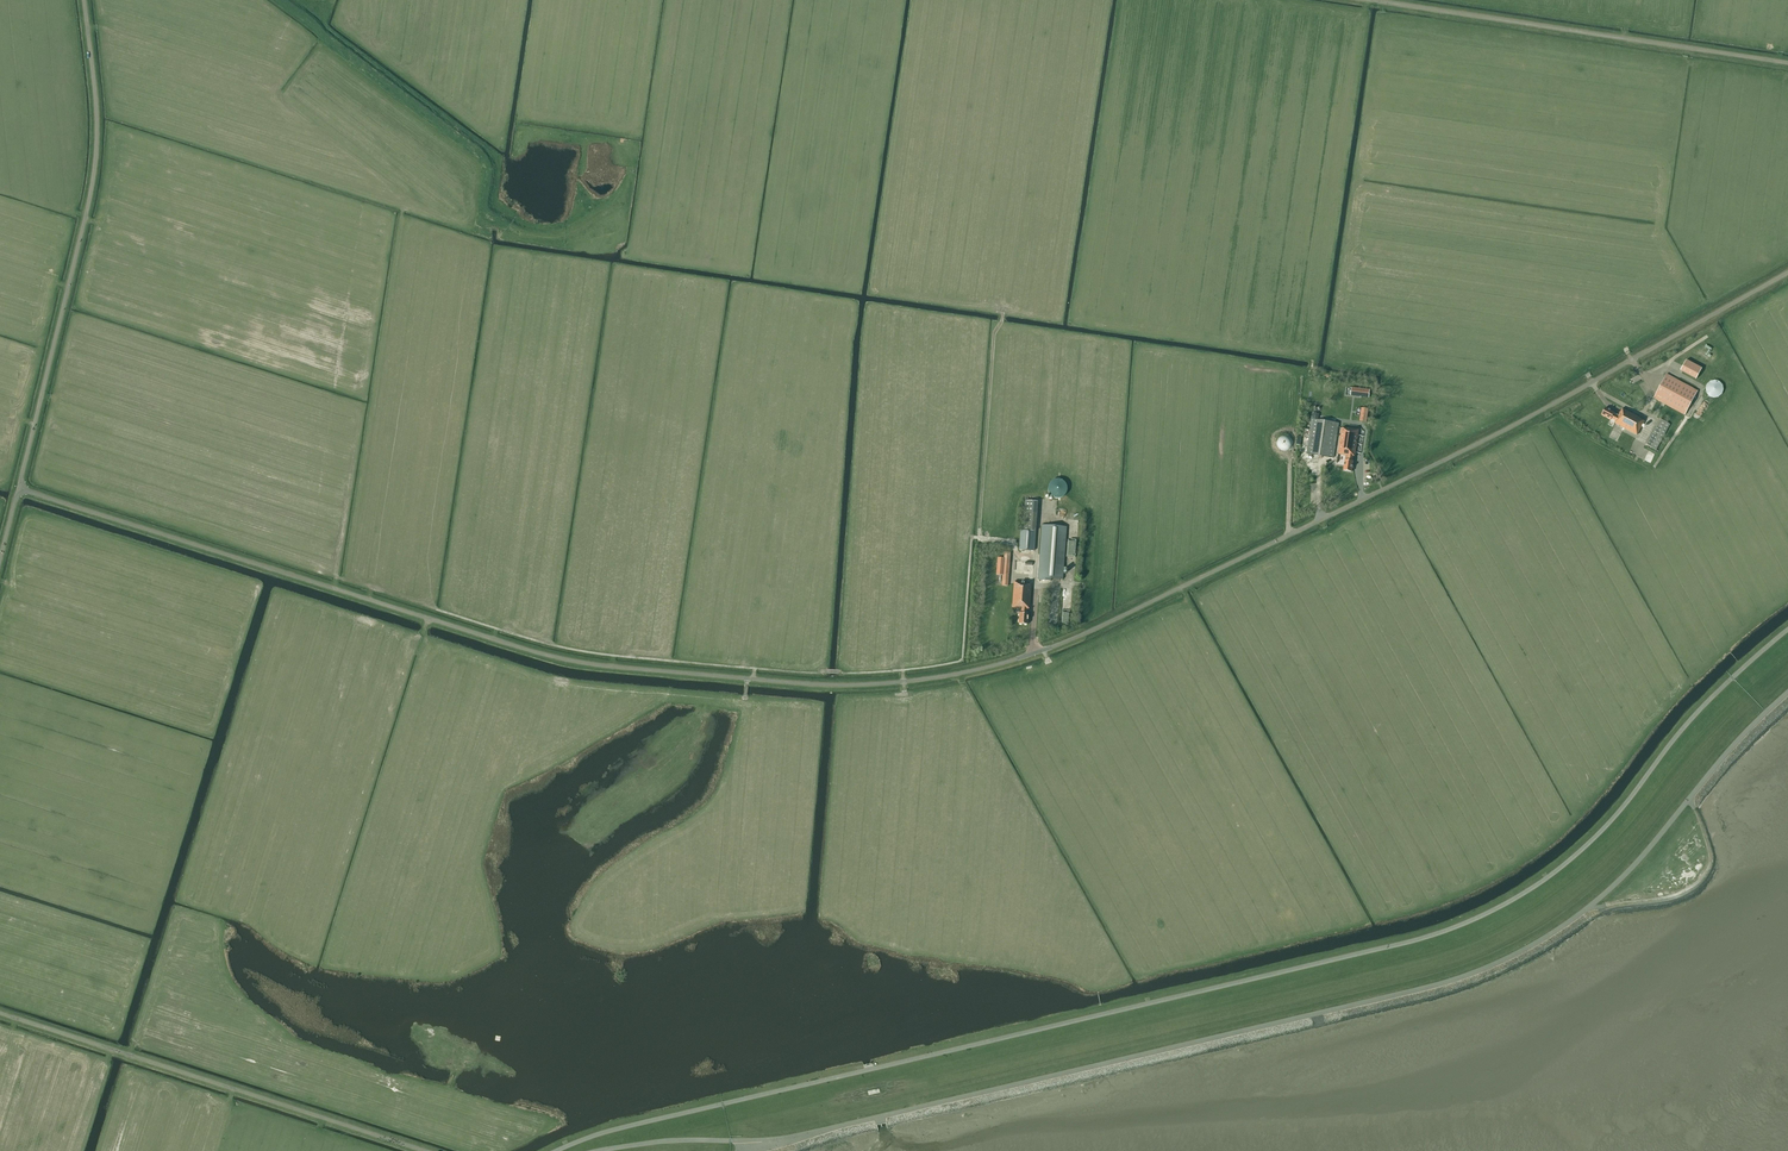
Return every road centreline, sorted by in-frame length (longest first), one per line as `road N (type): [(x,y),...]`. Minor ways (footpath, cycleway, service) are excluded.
road 1 (unclassified): [(18,487),(541,653),(772,681),(912,679),(1024,655),(1111,620),(1510,427),(1787,271)]
road 2 (unclassified): [(1787,632),(1689,724),(1591,844),(1525,895),(1462,927),(627,1128),(562,1150)]
road 3 (unclassified): [(789,1147),(1492,969),(1601,902),(1787,699)]
road 4 (unclassified): [(18,487),(97,162),(101,122),(86,0)]
road 5 (unclassified): [(427,1150),(0,1012)]
road 6 (unclassified): [(1787,62),(1384,0)]
road 7 (unclassified): [(789,1147),(698,1142),(609,1150)]

